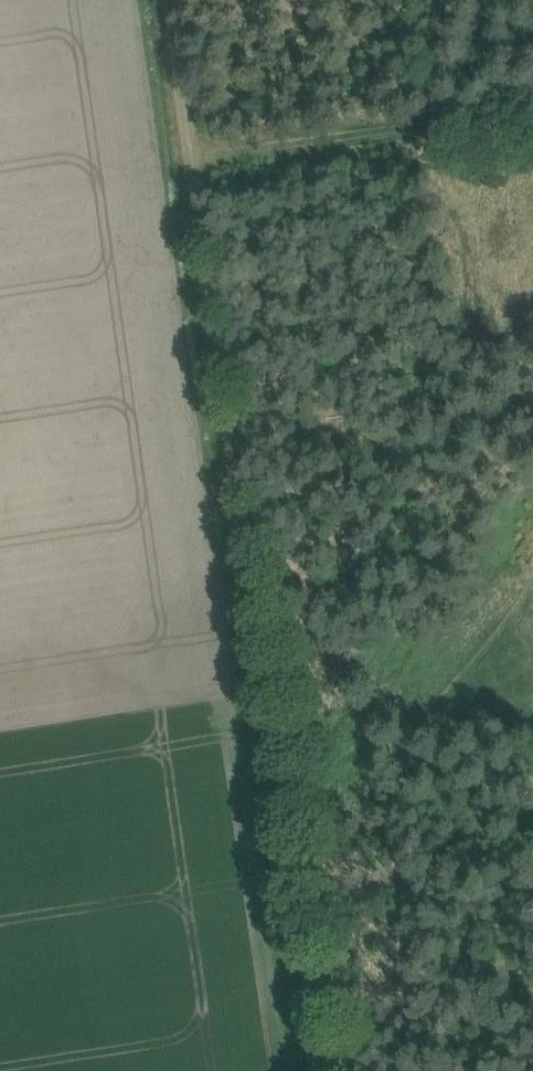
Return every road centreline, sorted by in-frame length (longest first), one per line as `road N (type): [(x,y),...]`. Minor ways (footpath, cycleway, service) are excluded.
road 1 (track): [(286,796),(240,509),(180,0)]
road 2 (track): [(201,145),(532,101)]
road 3 (track): [(326,1070),(286,796)]

